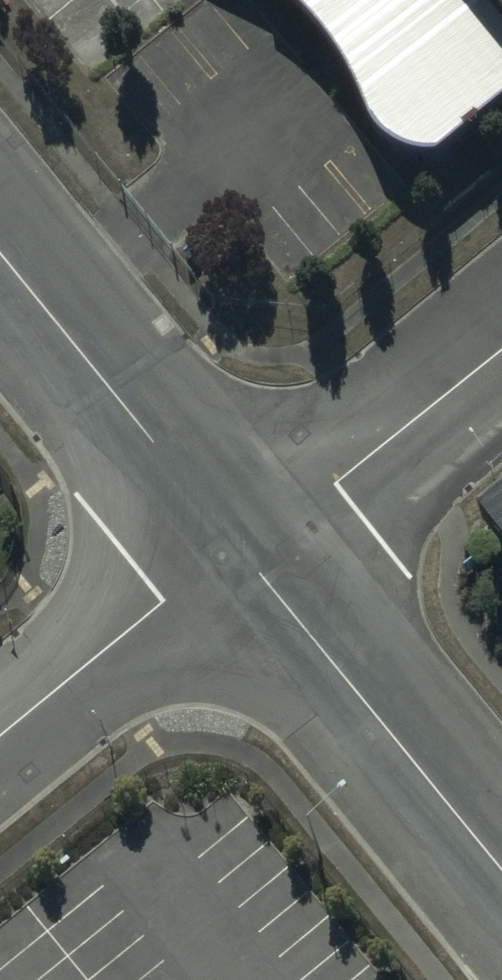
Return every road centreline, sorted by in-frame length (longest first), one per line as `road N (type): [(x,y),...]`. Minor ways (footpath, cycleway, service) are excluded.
road 1 (tertiary): [(242,547),(501,865)]
road 2 (tertiary): [(0,256),(242,547)]
road 3 (residential): [(242,547),(337,481),(501,345)]
road 4 (residential): [(242,547),(0,734)]

